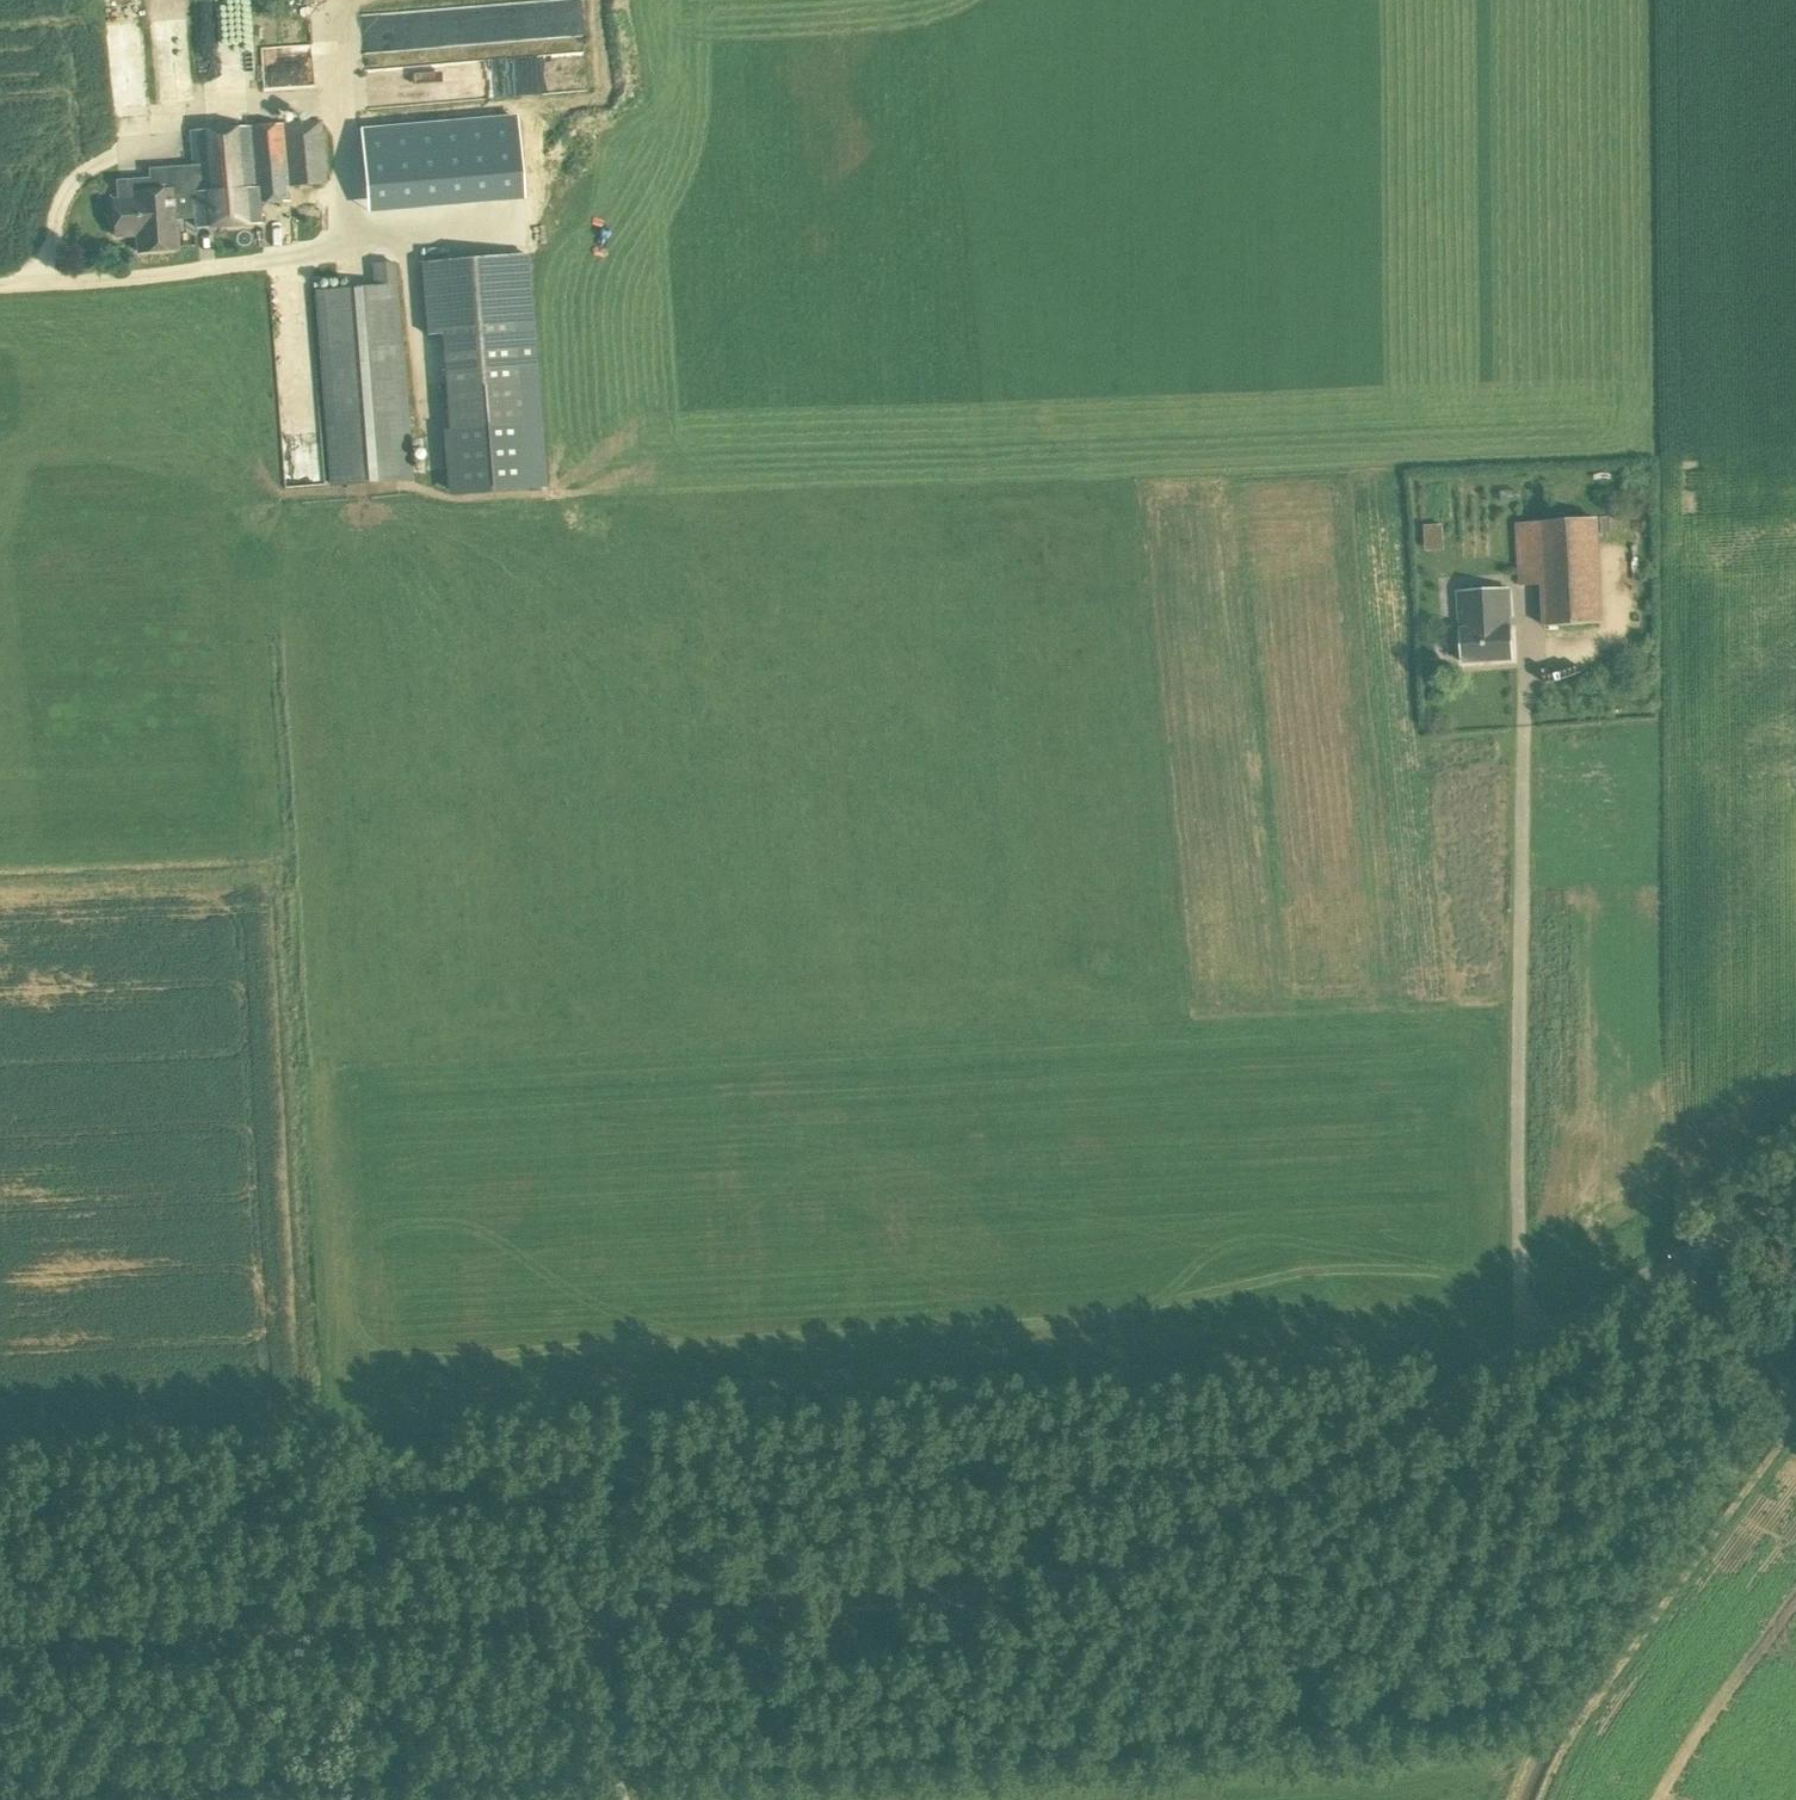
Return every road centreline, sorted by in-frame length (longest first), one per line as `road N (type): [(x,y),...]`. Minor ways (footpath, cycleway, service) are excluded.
road 1 (tertiary): [(0,1645),(1035,1593),(1222,1527),(1795,1198)]
road 2 (track): [(1664,1276),(1795,1413)]

